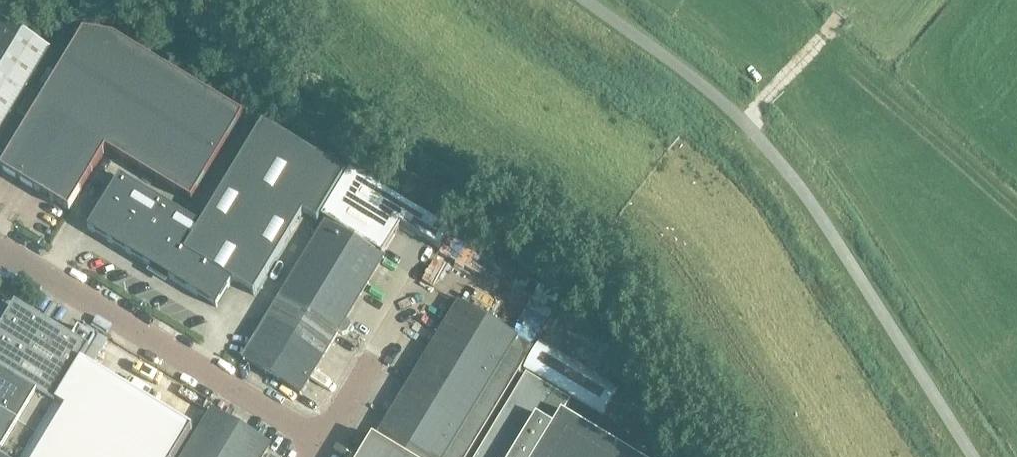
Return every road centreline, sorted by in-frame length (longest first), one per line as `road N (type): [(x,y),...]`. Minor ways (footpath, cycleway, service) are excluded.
road 1 (unclassified): [(0,258),(322,448)]
road 2 (track): [(746,123),(847,14),(873,0)]

